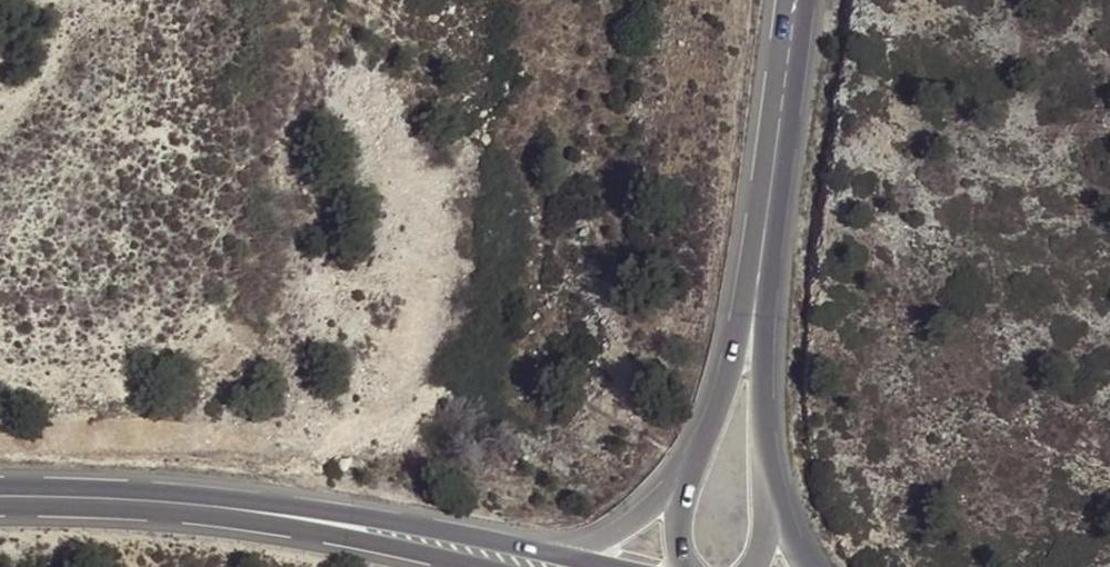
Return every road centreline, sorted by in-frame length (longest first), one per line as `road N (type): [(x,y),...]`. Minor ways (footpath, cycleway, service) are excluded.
road 1 (secondary): [(506,545),(222,499),(0,488)]
road 2 (secondary): [(0,506),(219,518),(471,566)]
road 3 (secondary): [(769,447),(780,98)]
road 4 (secondary): [(780,98),(729,369),(705,437)]
road 5 (secondary): [(705,437),(662,498),(616,531),(575,548),(506,545)]
road 6 (secondary): [(705,437),(678,511),(687,566)]
road 7 (secondary): [(804,566),(782,517),(769,447)]
road 8 (secondary): [(754,566),(767,536),(769,447)]

